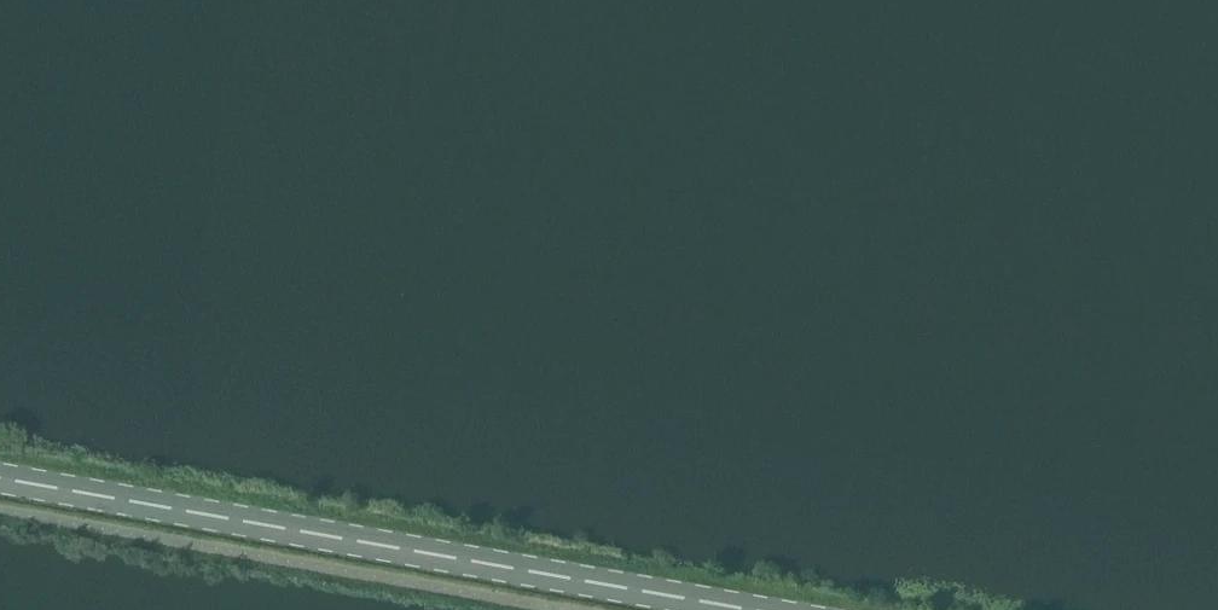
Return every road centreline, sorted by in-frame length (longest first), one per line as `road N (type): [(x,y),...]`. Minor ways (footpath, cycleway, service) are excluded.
road 1 (secondary): [(745,609),(0,481)]

